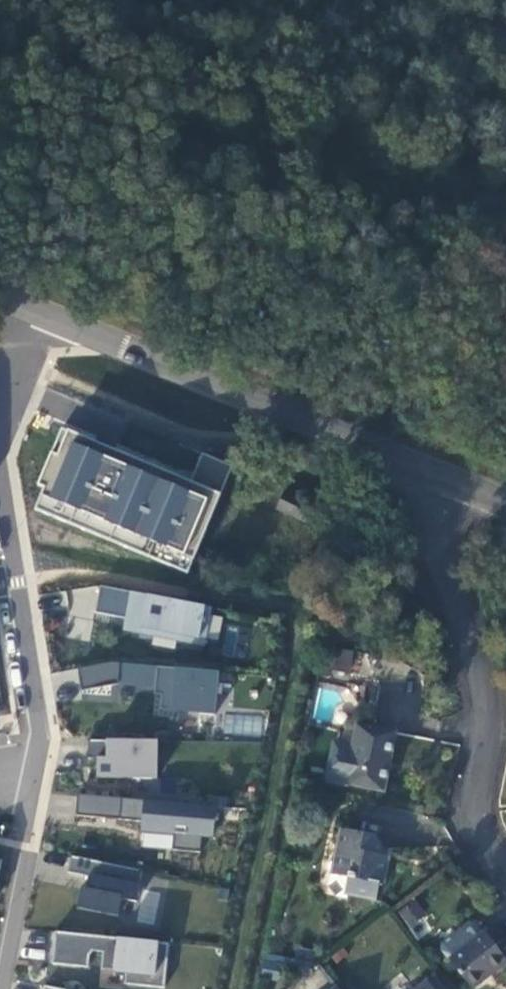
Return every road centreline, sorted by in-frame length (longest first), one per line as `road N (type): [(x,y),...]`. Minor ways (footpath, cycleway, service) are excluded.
road 1 (secondary): [(447,477),(35,313)]
road 2 (residential): [(447,477),(428,529),(490,722),(468,822),(505,870)]
road 3 (residential): [(34,767),(39,731),(0,467)]
road 4 (residential): [(0,950),(34,767)]

